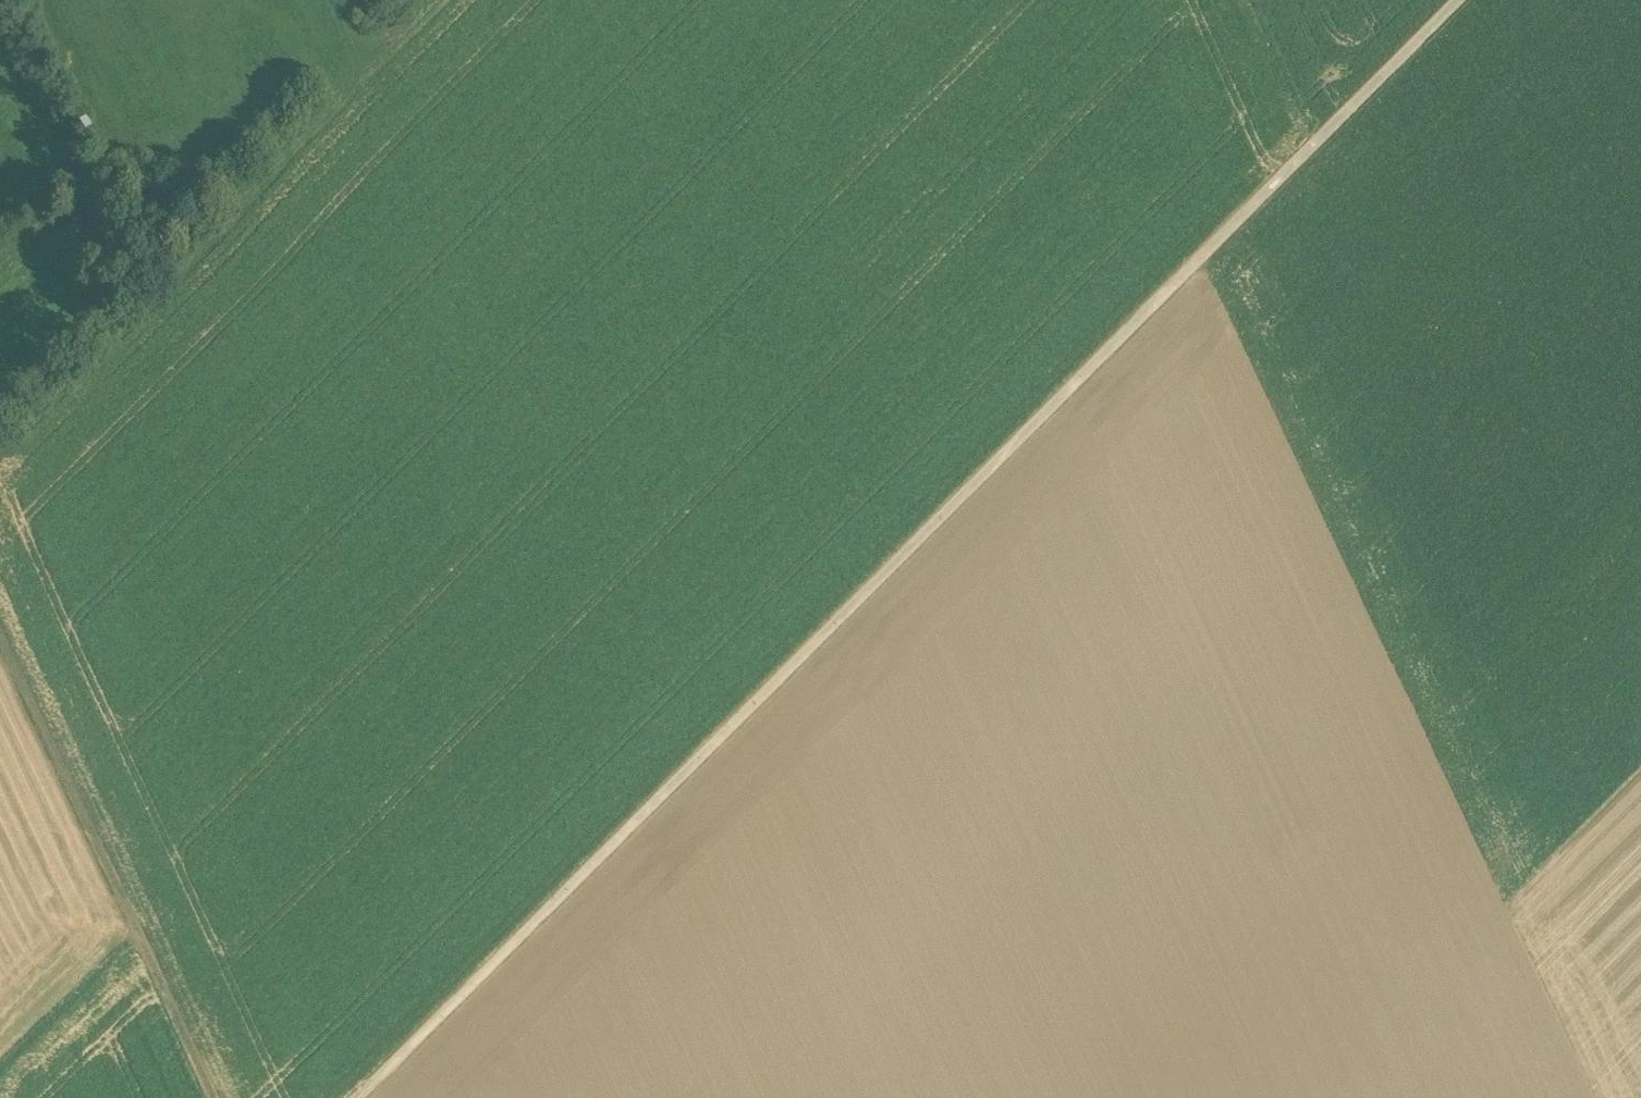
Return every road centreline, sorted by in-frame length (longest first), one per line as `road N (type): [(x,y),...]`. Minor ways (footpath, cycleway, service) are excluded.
road 1 (track): [(350,1097),(1455,0)]
road 2 (track): [(0,456),(461,0)]
road 3 (track): [(219,1097),(0,626)]

